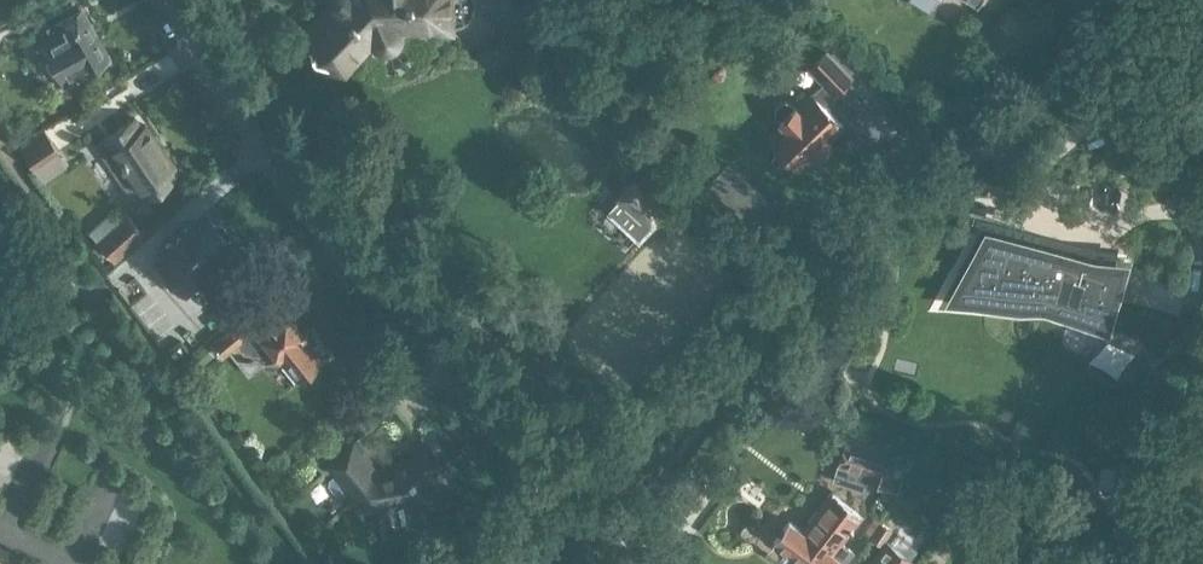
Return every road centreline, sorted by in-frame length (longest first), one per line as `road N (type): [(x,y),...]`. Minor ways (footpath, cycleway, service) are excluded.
road 1 (residential): [(620,527),(382,279),(179,0)]
road 2 (track): [(922,170),(999,158),(1065,66),(1090,0)]

